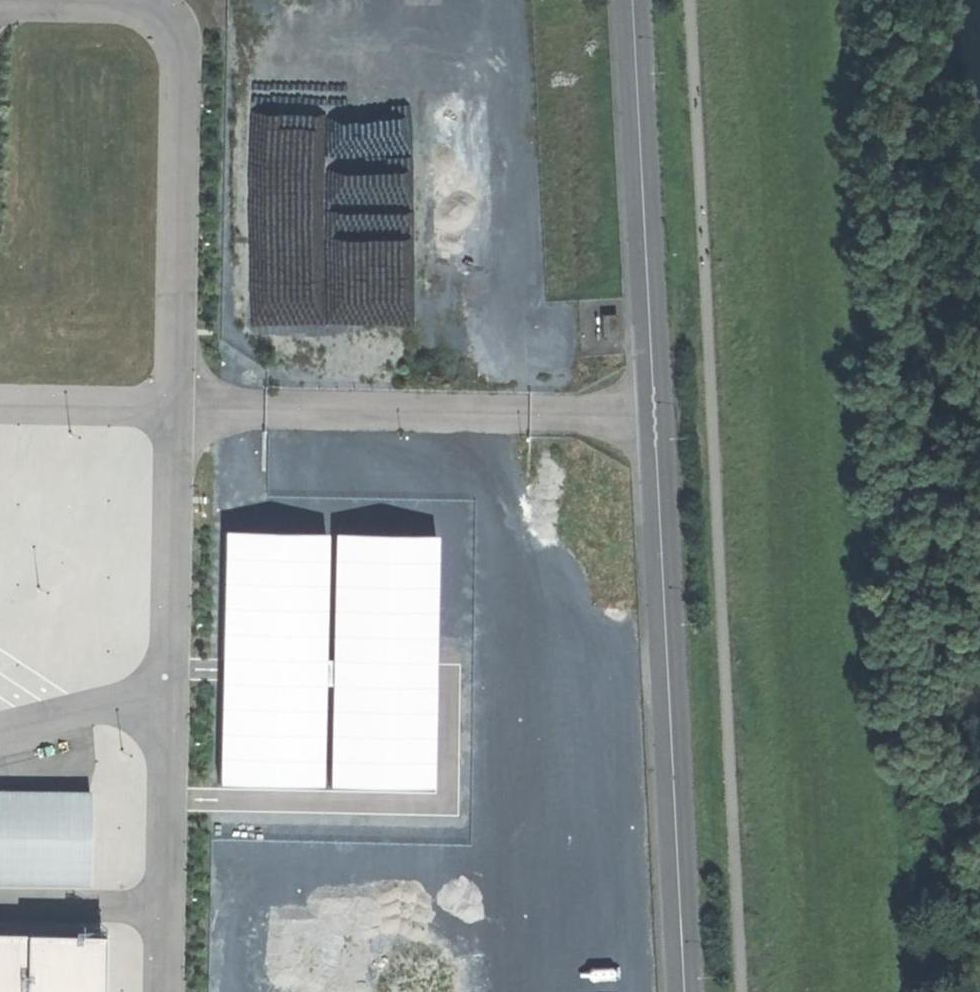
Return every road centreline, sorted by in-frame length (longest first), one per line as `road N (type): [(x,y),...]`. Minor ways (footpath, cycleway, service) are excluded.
road 1 (tertiary): [(689,991),(634,0)]

